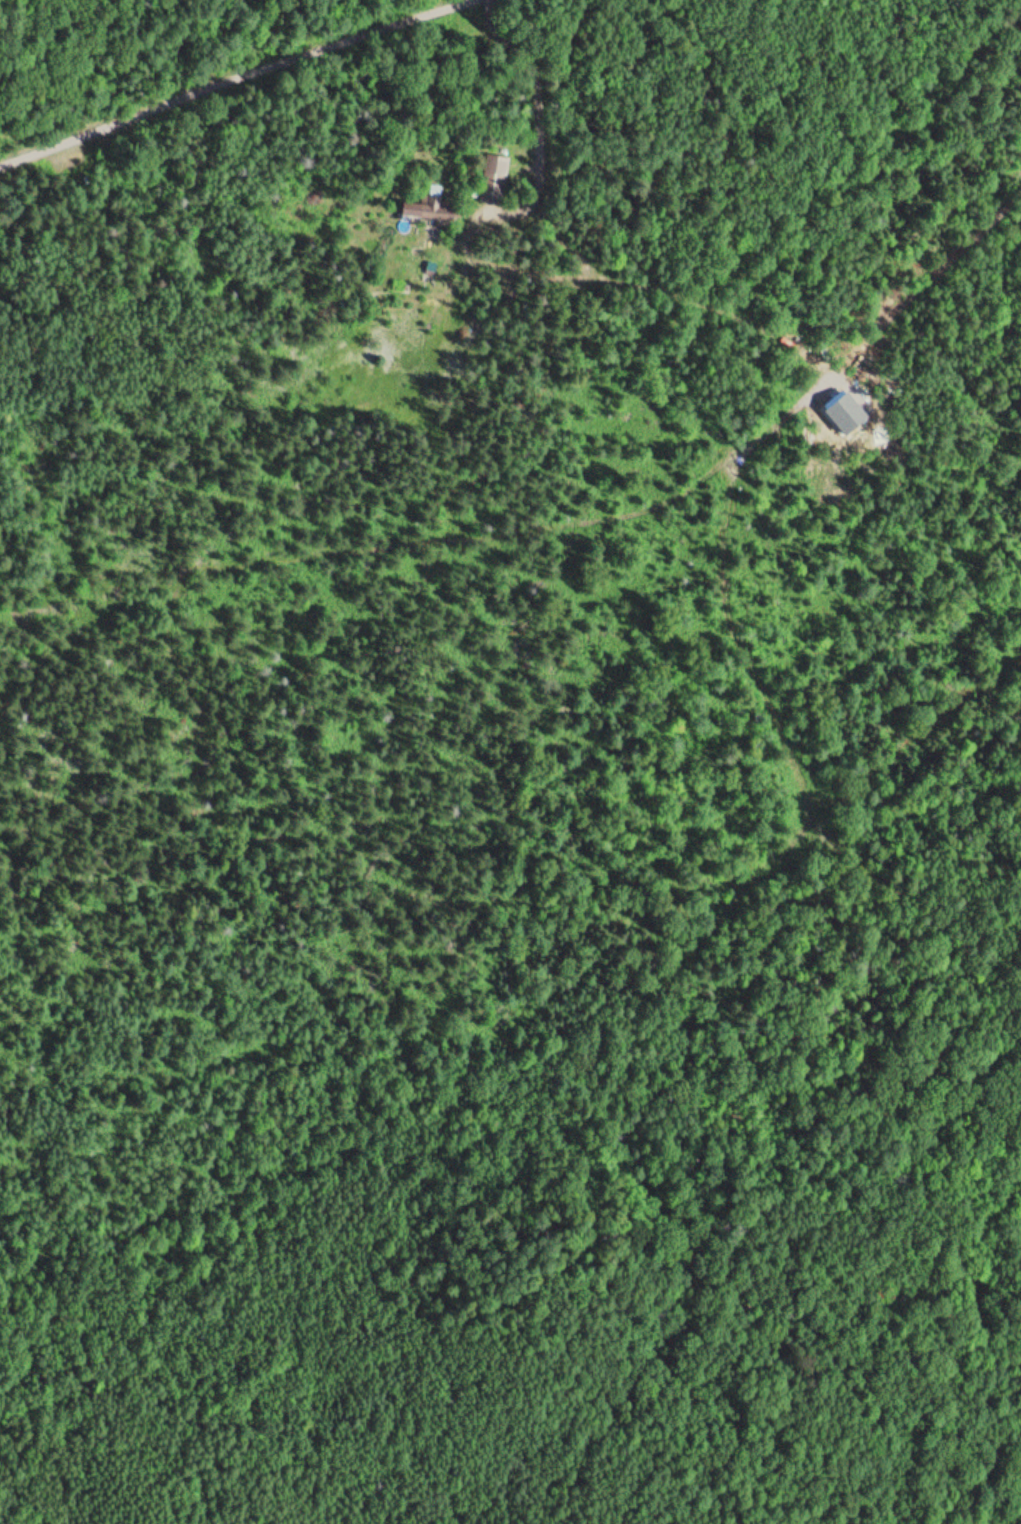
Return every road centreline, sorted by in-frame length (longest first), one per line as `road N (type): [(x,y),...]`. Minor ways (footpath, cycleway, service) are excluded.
road 1 (residential): [(469,0),(0,159)]
road 2 (residential): [(534,0),(531,198),(425,238)]

